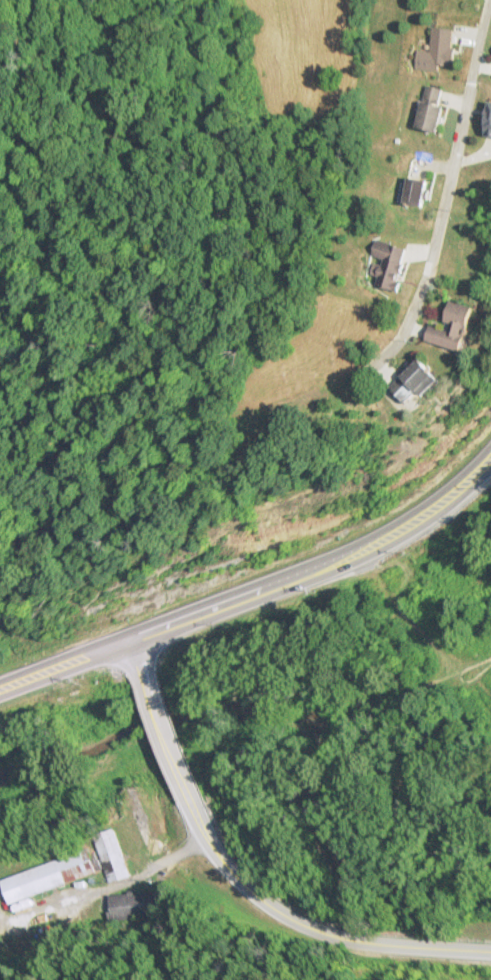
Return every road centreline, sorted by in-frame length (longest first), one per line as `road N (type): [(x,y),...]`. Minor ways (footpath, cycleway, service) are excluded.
road 1 (secondary): [(0,686),(371,543),(424,512),(490,453)]
road 2 (residential): [(490,2),(427,262),(403,327),(364,369)]
road 3 (tertiary): [(190,801),(238,880),(290,919),(363,941),(490,950)]
road 4 (tertiary): [(140,670),(190,801)]

